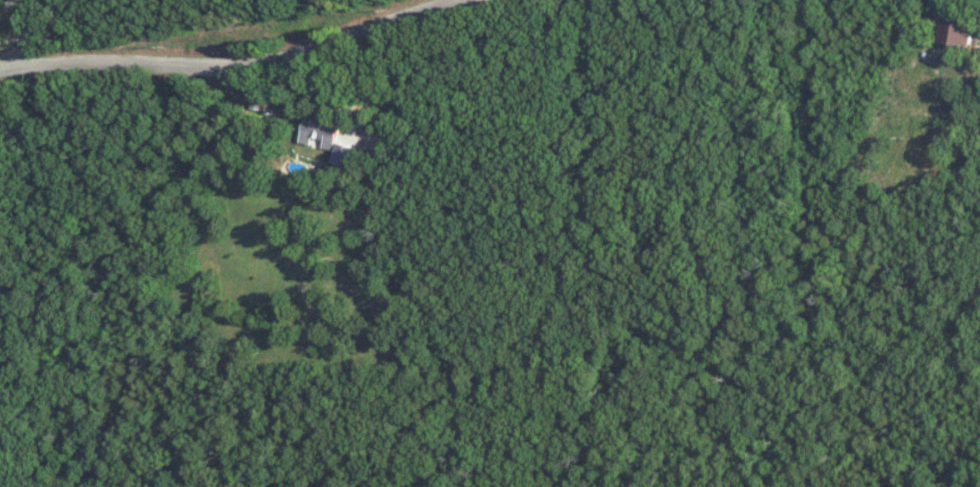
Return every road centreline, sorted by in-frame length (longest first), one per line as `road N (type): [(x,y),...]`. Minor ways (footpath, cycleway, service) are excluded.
road 1 (residential): [(0,70),(57,62),(278,60),(461,0)]

